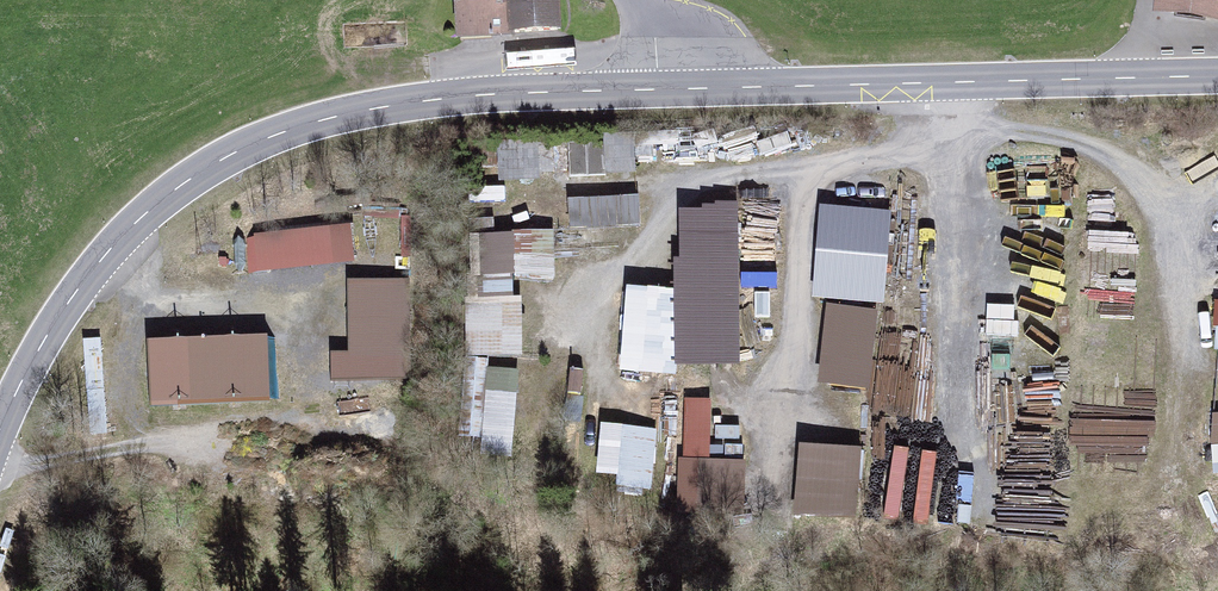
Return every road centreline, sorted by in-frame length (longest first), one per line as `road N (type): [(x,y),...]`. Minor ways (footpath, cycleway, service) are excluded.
road 1 (tertiary): [(0,428),(22,377),(91,271),(140,218),(234,153),(280,132),(394,106),(662,89)]
road 2 (tertiary): [(662,89),(1217,76)]

